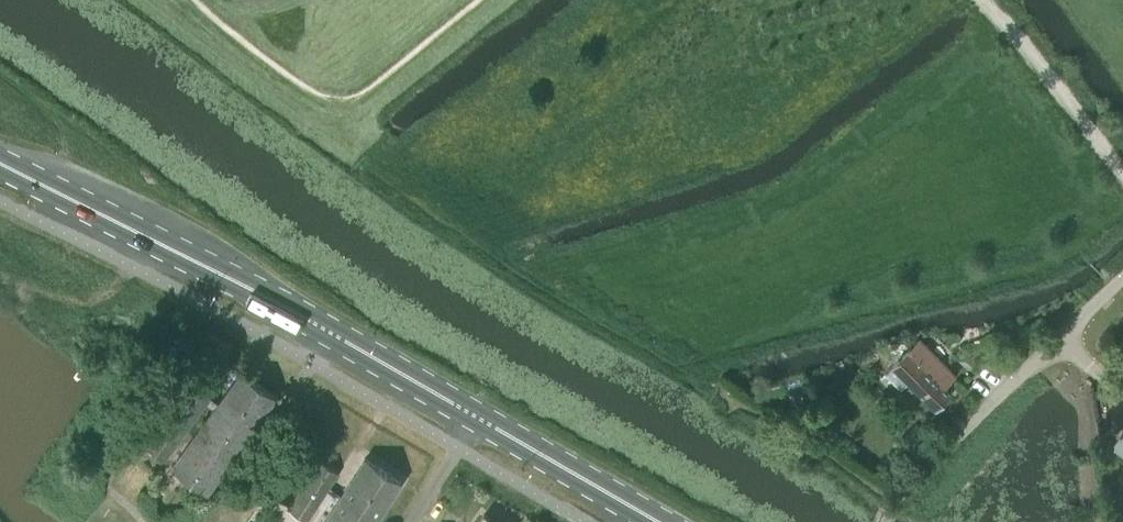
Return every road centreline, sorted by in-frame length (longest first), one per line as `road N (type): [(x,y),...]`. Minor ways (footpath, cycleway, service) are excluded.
road 1 (primary): [(658,521),(332,332),(0,160)]
road 2 (unclassified): [(957,438),(1122,276)]

